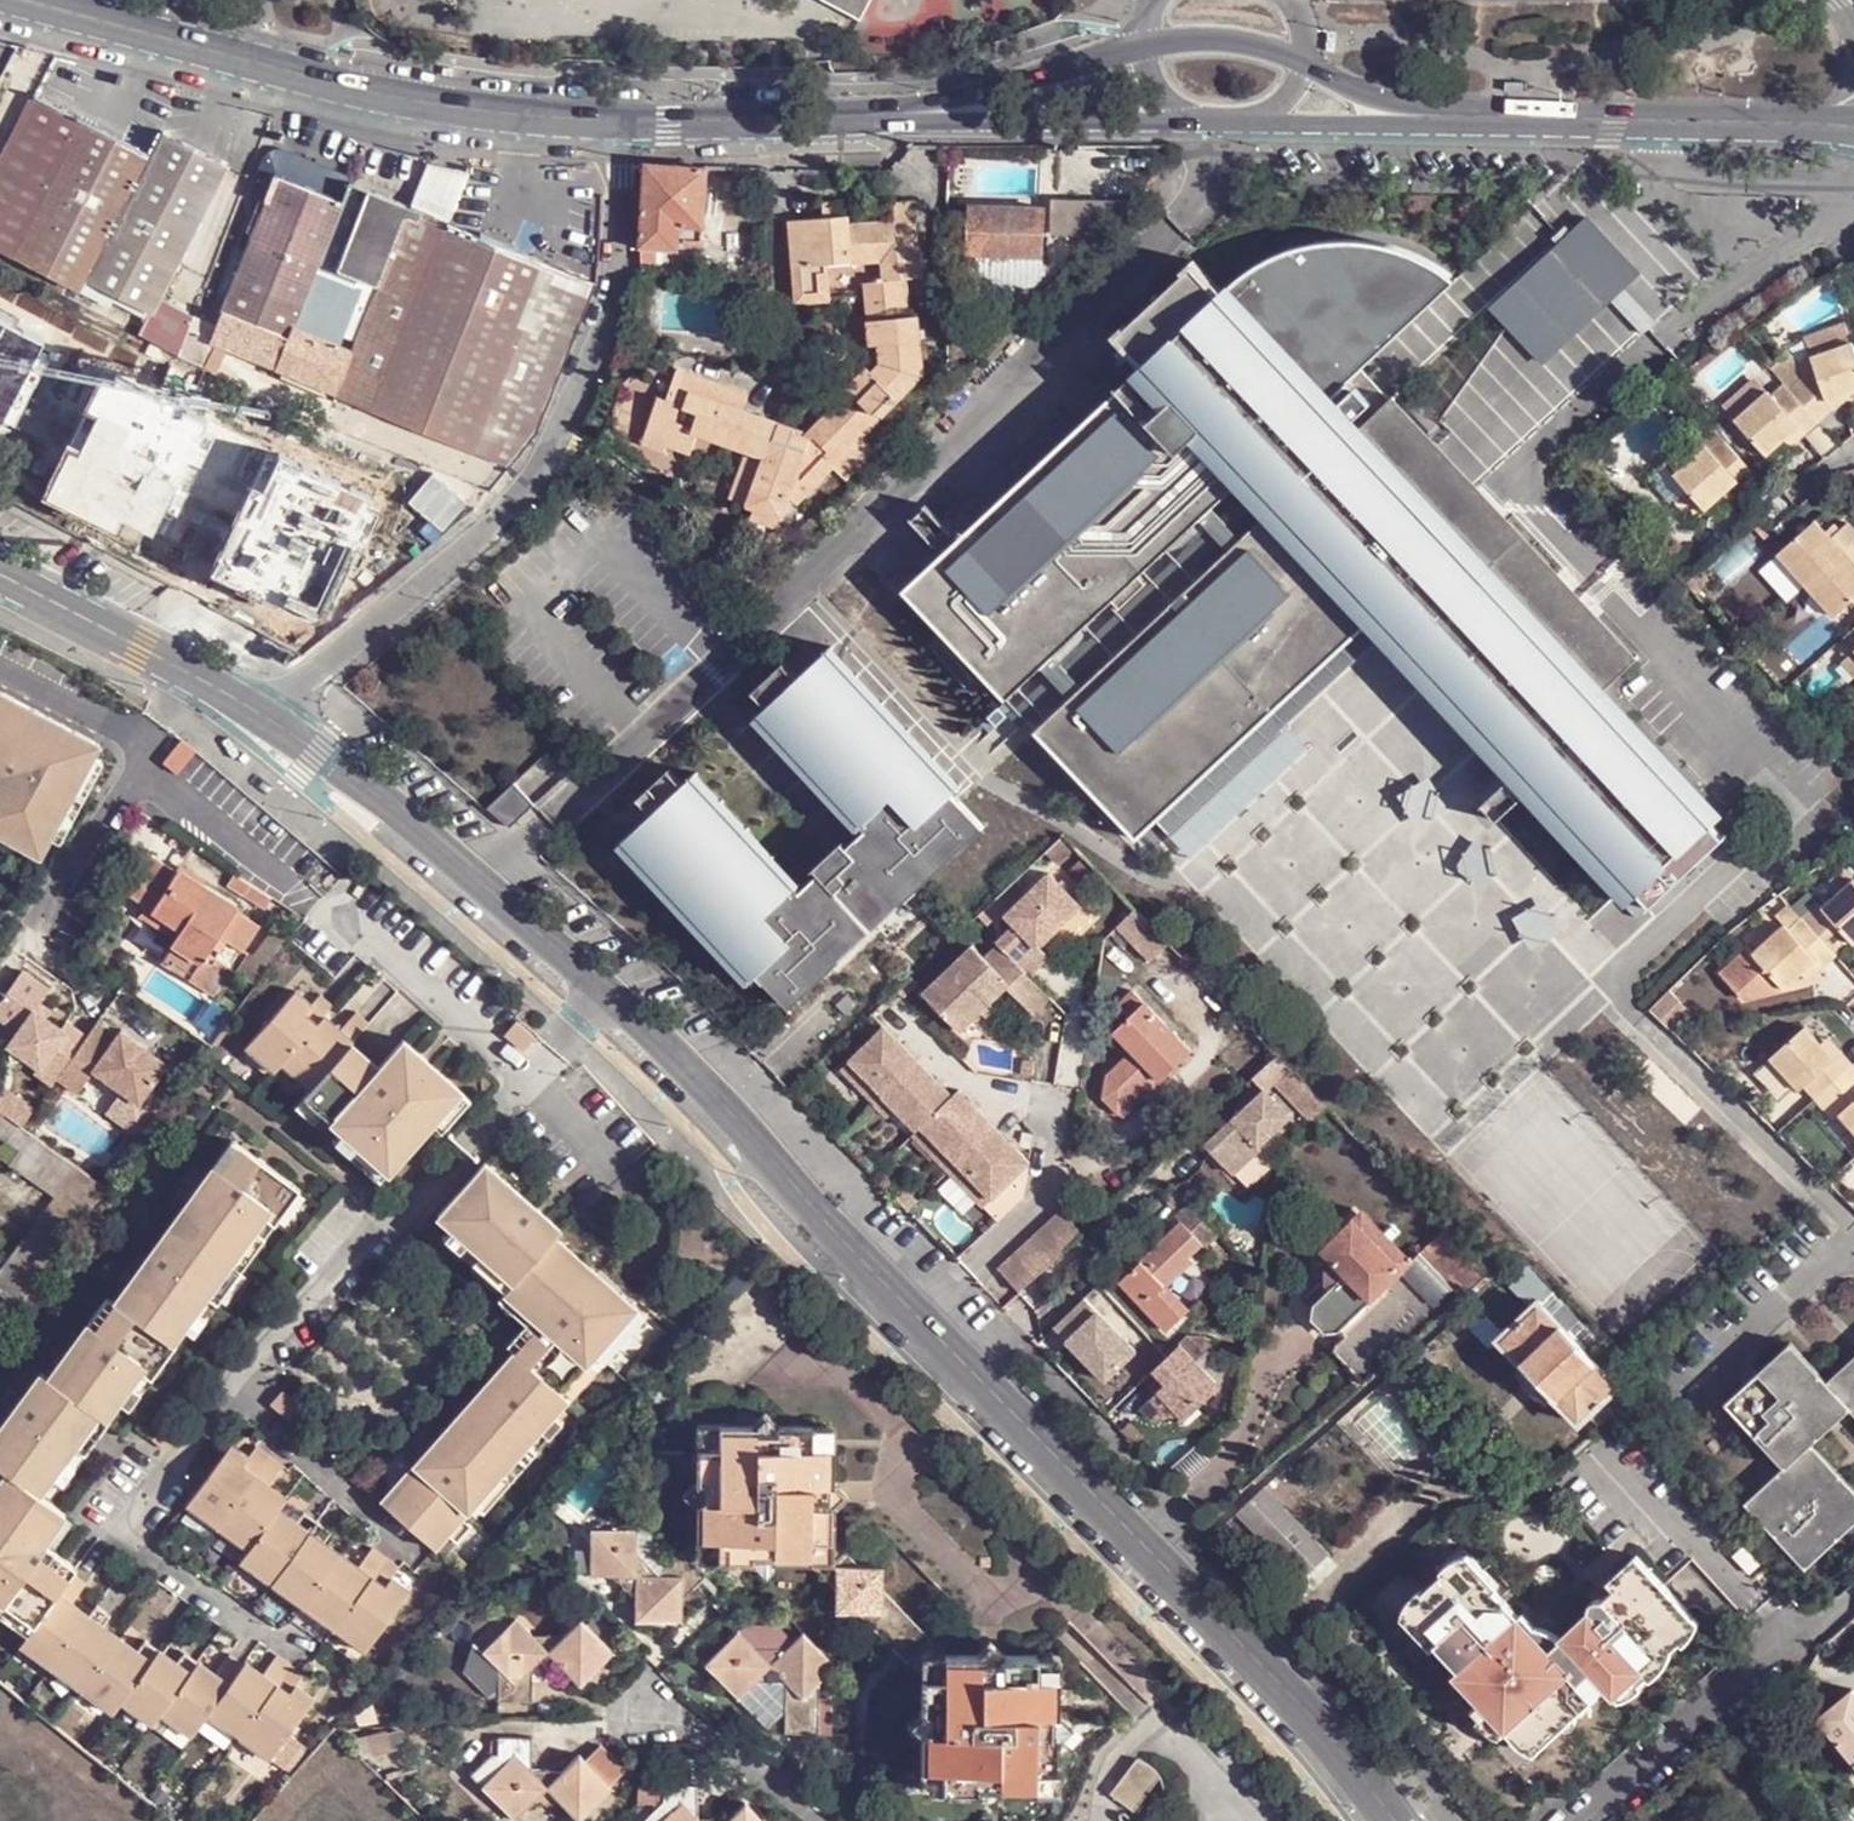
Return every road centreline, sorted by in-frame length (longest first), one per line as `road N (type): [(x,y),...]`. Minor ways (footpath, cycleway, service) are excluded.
road 1 (residential): [(607,995),(1227,1628),(1394,1820)]
road 2 (residential): [(265,718),(488,533),(522,491),(591,368),(618,303),(623,123)]
road 3 (tertiary): [(623,123),(516,119),(407,102),(14,0)]
road 4 (residential): [(265,718),(400,815),(607,995)]
road 5 (residential): [(531,1078),(245,1368)]
road 6 (tertiary): [(1465,123),(1853,130)]
road 7 (residential): [(245,1368),(137,1510),(135,1531),(148,1552),(285,1640)]
road 8 (residential): [(1853,1604),(1763,1656),(1575,1820)]
road 9 (residential): [(0,576),(265,718)]
road 10 (tertiary): [(902,118),(1188,119)]
road 11 (tertiary): [(902,118),(623,123)]
road 12 (residential): [(339,909),(531,1078)]
road 13 (tertiary): [(1145,49),(902,118)]
road 14 (residential): [(245,1368),(257,1409),(282,1438),(393,1529)]
road 15 (tertiary): [(1251,119),(1465,123)]
road 16 (tertiary): [(1465,123),(1361,95),(1305,67)]
road 17 (tertiary): [(1305,67),(1227,44),(1145,49)]

